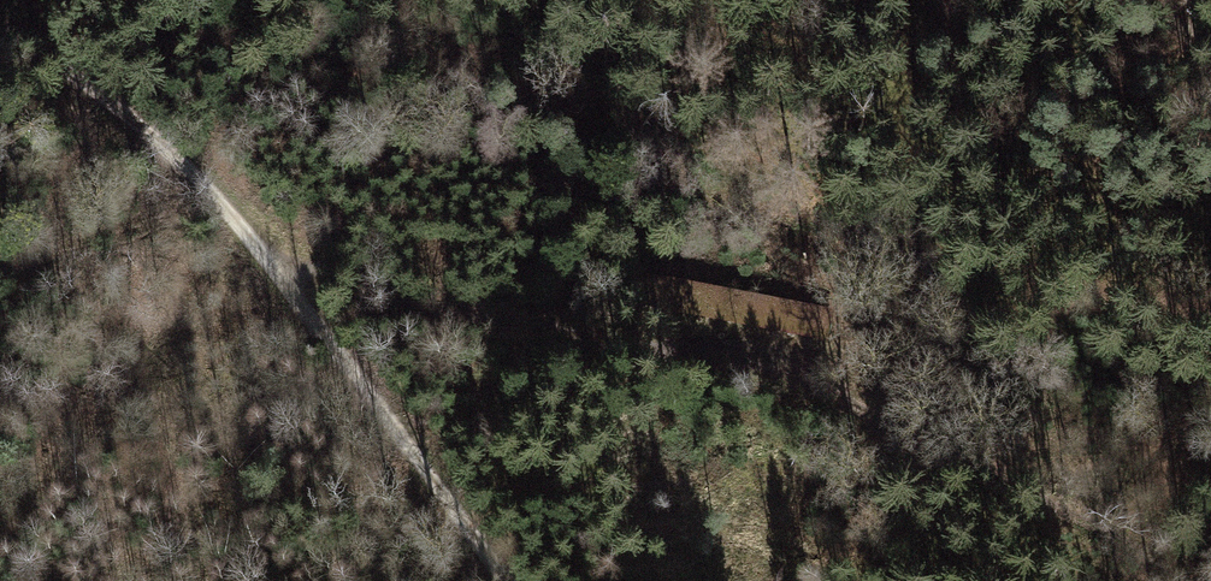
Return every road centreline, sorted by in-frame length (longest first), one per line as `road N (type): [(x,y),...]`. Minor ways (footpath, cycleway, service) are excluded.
road 1 (track): [(275,263),(340,264),(445,319),(643,346),(776,411),(952,534),(1114,580)]
road 2 (track): [(507,580),(275,263),(164,153),(0,30)]
road 3 (track): [(1078,0),(1210,150)]

